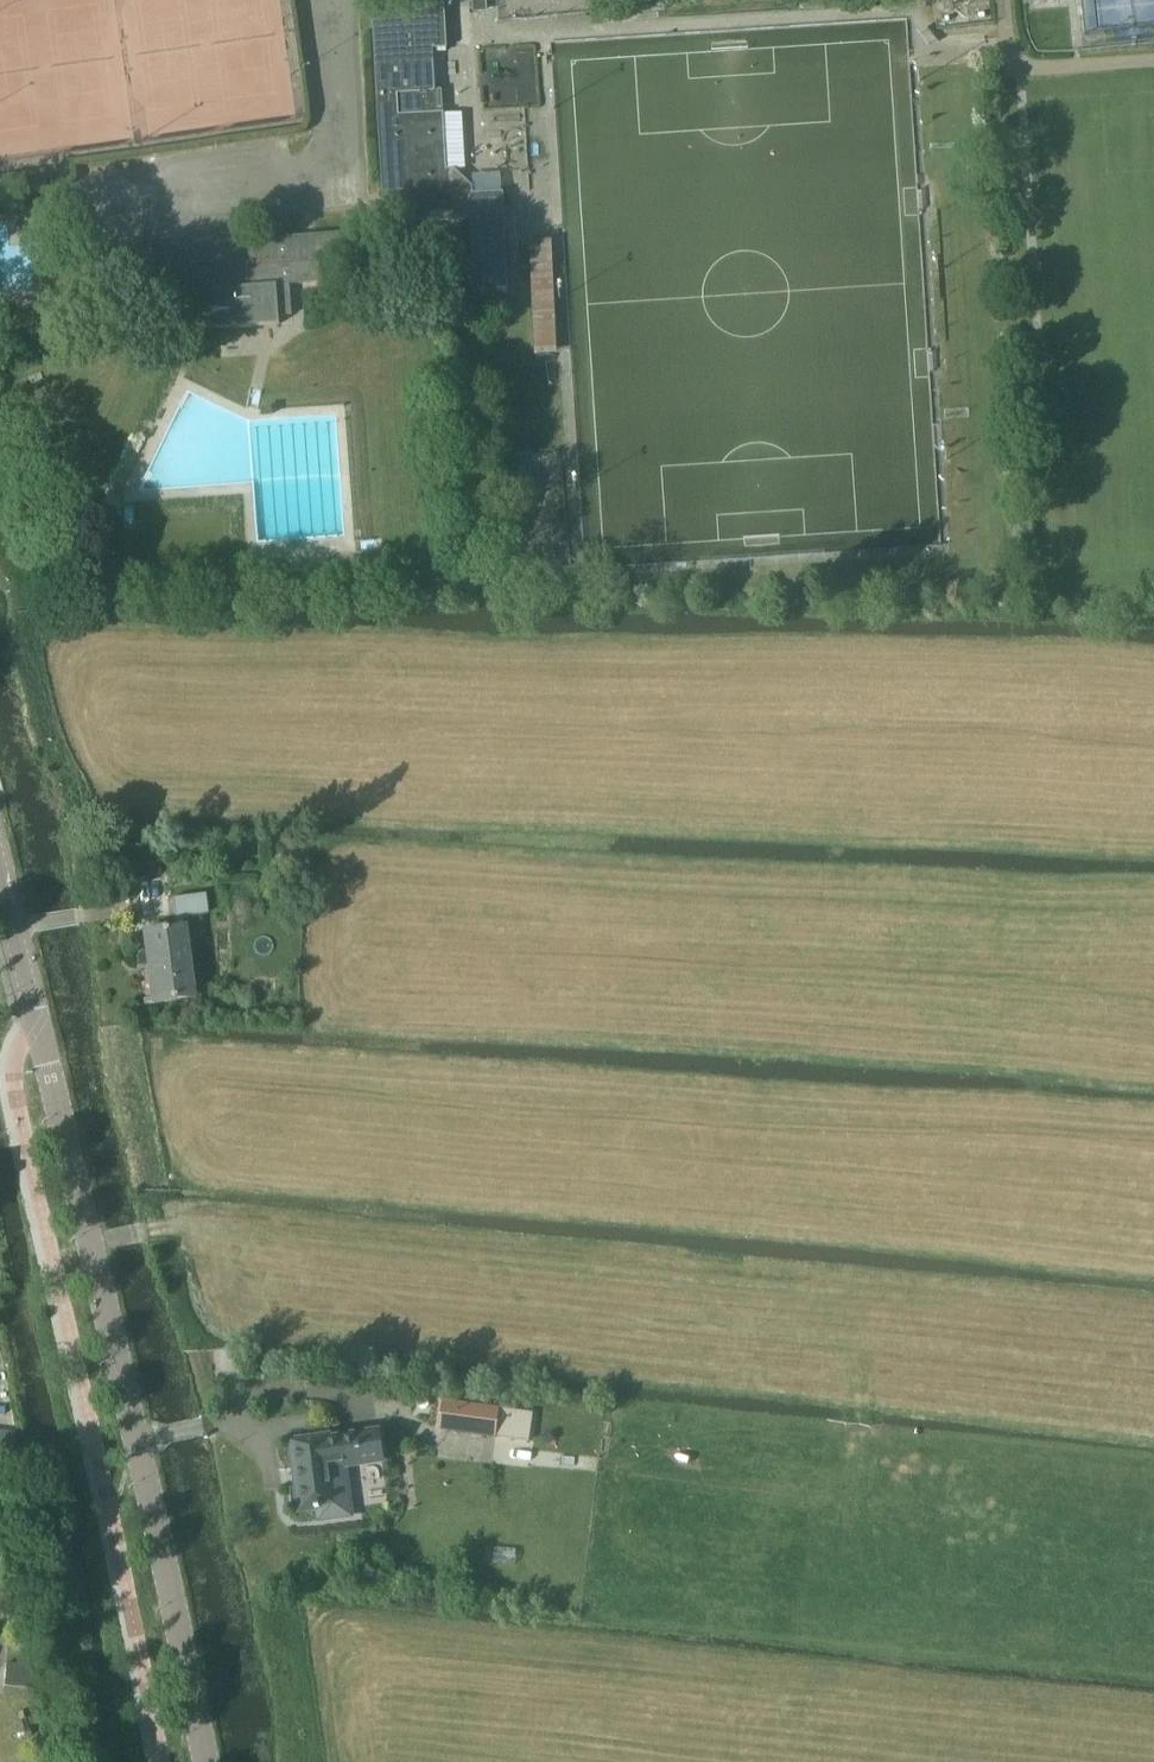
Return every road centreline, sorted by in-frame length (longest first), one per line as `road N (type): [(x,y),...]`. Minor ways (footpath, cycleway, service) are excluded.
road 1 (residential): [(204,1761),(137,1442),(0,877)]

